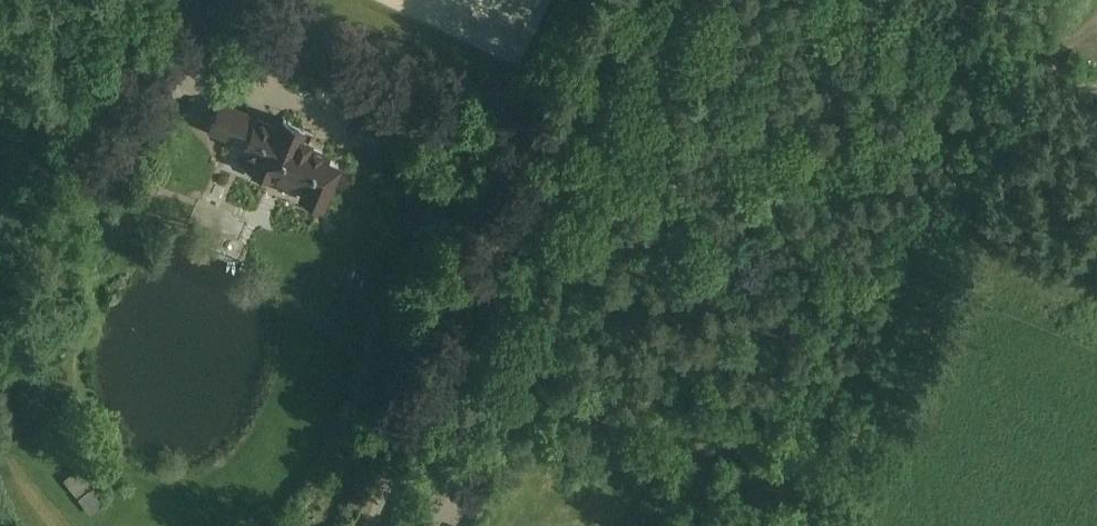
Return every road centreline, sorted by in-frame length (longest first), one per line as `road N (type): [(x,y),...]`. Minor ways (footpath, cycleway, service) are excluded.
road 1 (unclassified): [(374,525),(625,0)]
road 2 (track): [(1096,91),(880,0)]

